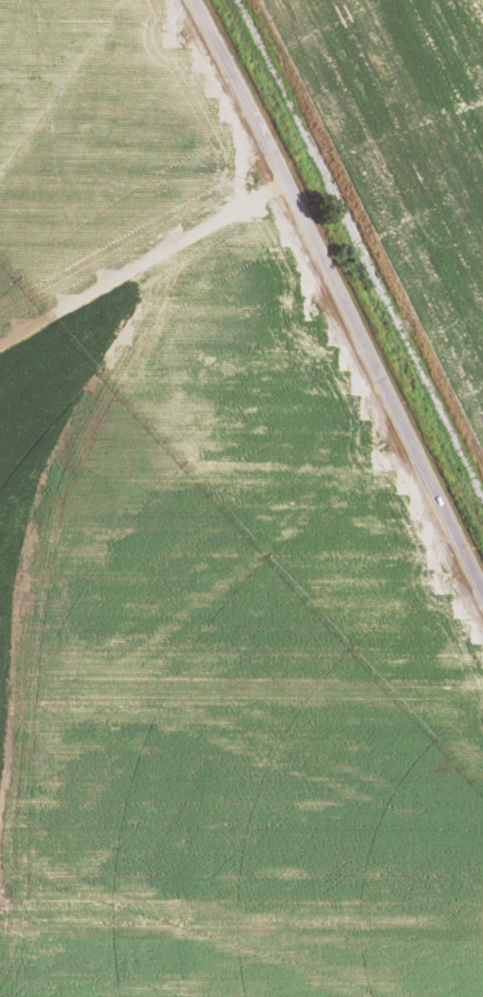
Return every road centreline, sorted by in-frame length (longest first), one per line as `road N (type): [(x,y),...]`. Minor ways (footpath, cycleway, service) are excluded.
road 1 (residential): [(482,603),(188,0)]
road 2 (track): [(106,286),(0,625)]
road 3 (track): [(0,348),(280,184)]

